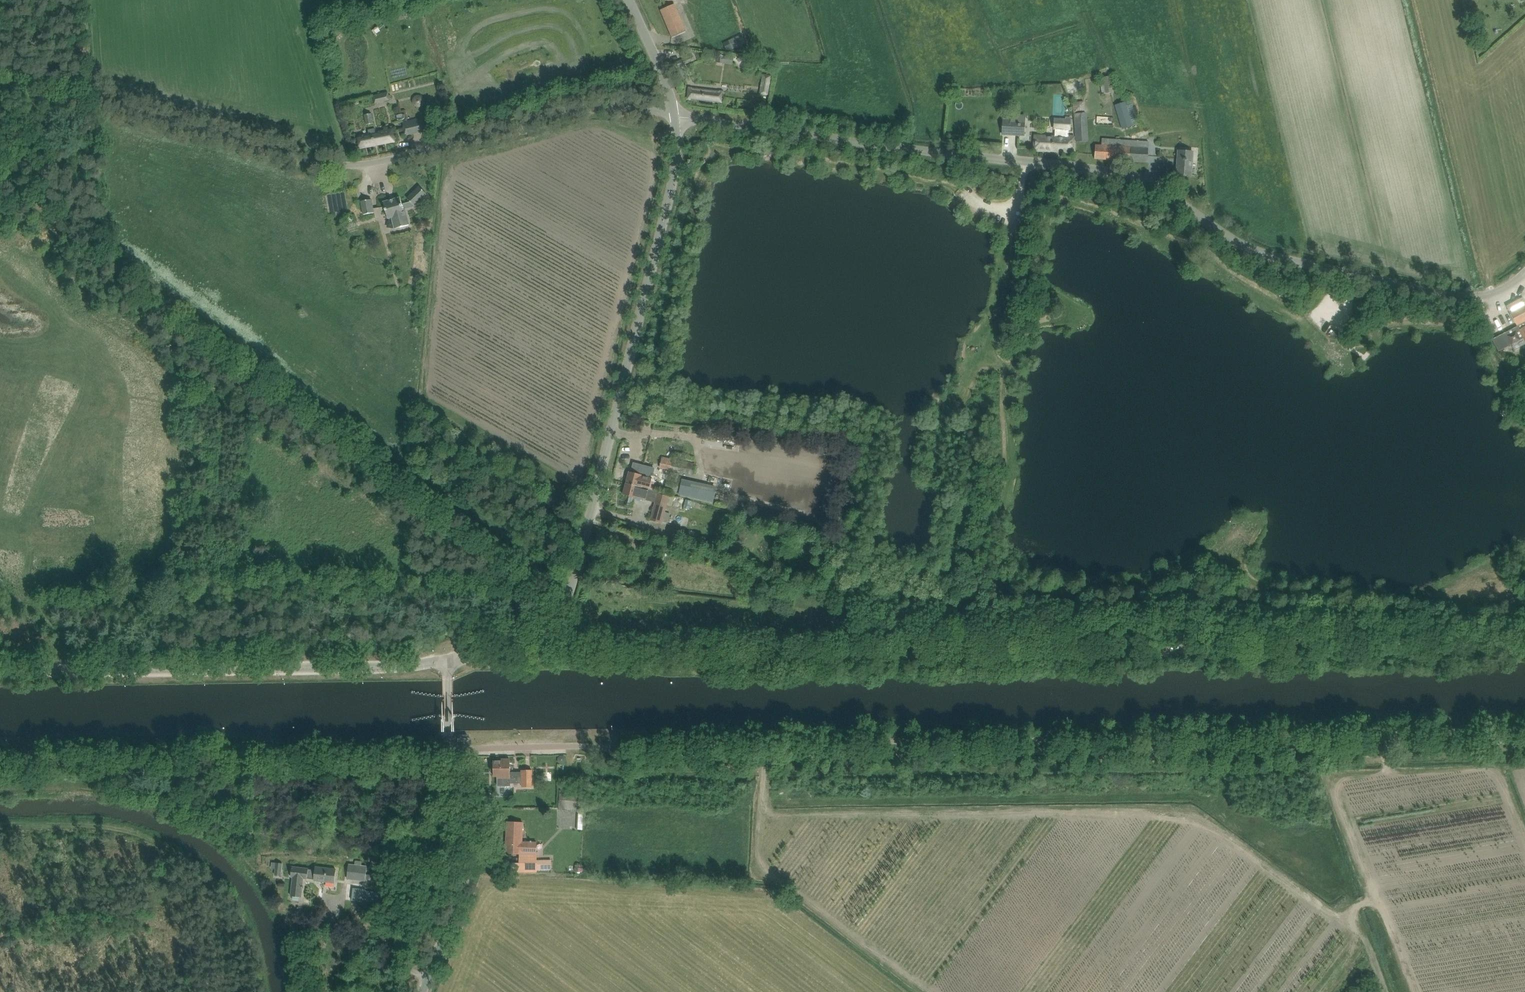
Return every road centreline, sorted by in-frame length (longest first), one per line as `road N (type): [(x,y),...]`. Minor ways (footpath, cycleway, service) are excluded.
road 1 (track): [(447,665),(1414,641)]
road 2 (track): [(1524,717),(607,749)]
road 3 (unclassified): [(678,117),(1104,176),(1276,261),(1465,299),(1488,299),(1524,275)]
road 4 (unclassified): [(678,117),(587,108),(358,165),(271,155),(0,79)]
road 5 (unclassified): [(447,665),(555,624),(676,168),(678,117)]
road 6 (unclassified): [(0,672),(447,665)]
road 7 (track): [(0,828),(104,829),(155,844),(208,886),(243,936),(258,991)]
road 8 (track): [(1390,991),(1314,747)]
road 9 (unclassified): [(423,991),(474,846),(451,749)]
road 10 (unclassified): [(451,749),(607,749)]
road 11 (unclassified): [(678,117),(624,0)]

